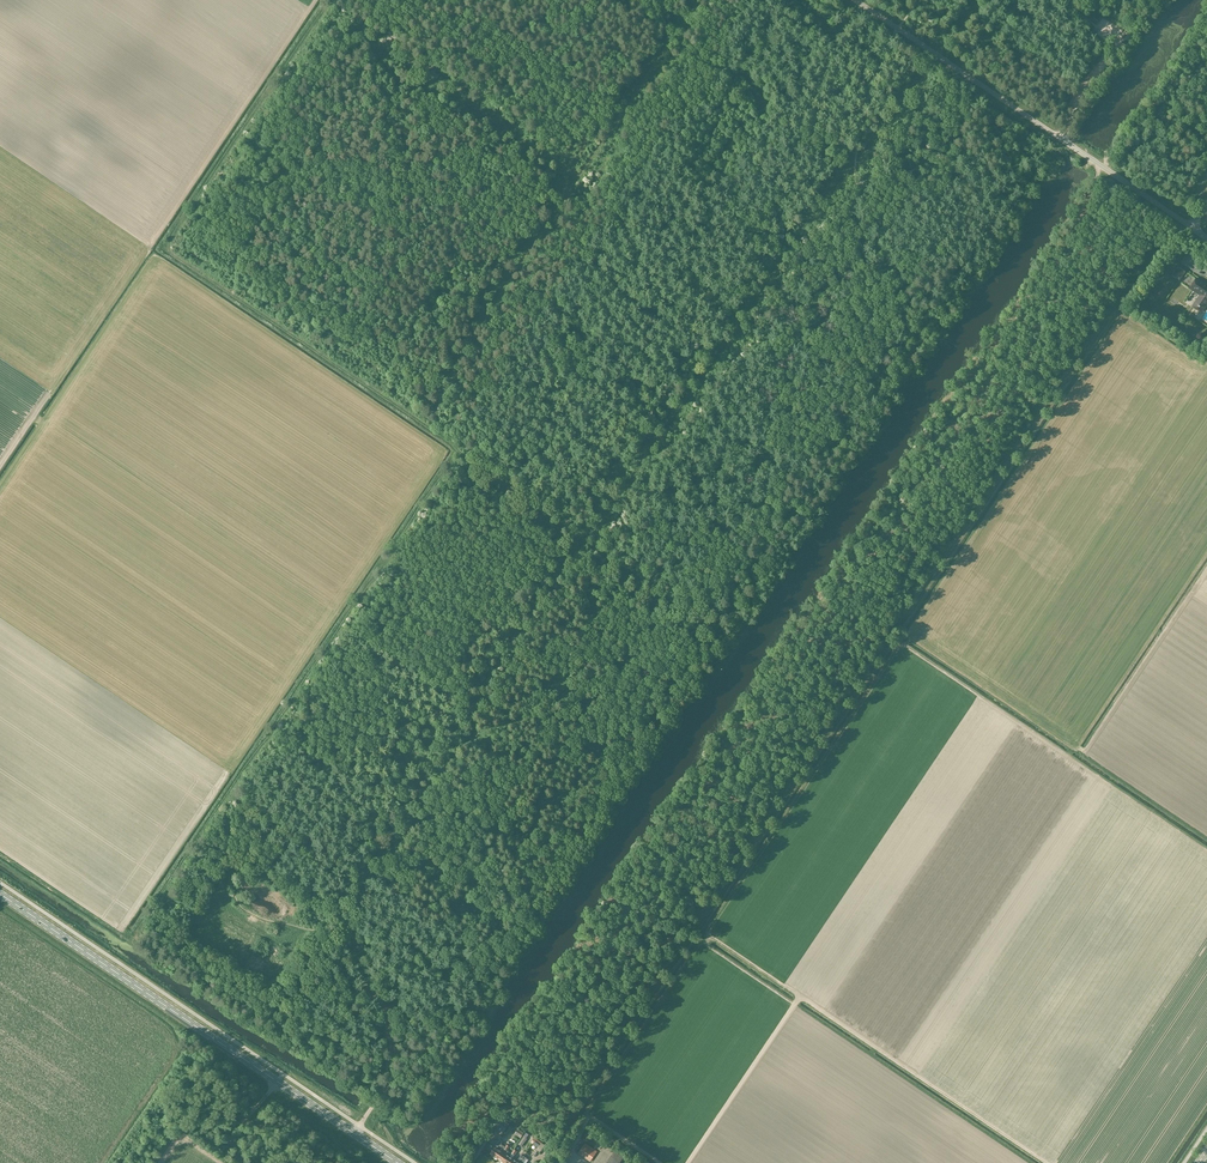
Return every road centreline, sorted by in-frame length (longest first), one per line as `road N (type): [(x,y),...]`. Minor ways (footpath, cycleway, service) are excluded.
road 1 (track): [(1117,151),(1067,239),(1004,404),(931,502),(829,587),(801,634),(749,773),(722,806),(630,874),(541,1032),(480,1102),(442,1162)]
road 2 (track): [(411,73),(377,148),(321,224),(317,243),(333,266),(466,351),(472,366),(508,389),(529,456),(469,556),(439,627),(340,729),(297,761),(232,857),(234,892),(252,913),(331,930)]
road 3 (track): [(392,1050),(416,1040),(497,967),(627,759),(686,672),(747,603),(874,413),(977,242),(1064,141)]
road 4 (track): [(979,0),(806,223),(532,613),(340,919)]
road 5 (track): [(585,1091),(1206,171)]
road 6 (track): [(724,0),(723,38),(738,71),(700,128),(691,172),(698,258),(733,371),(706,475),(649,585),(616,616),(563,693),(512,732),(488,775),(483,808),(423,891),(399,908),(340,919)]
road 7 (track): [(721,636),(461,455),(436,413),(467,342),(697,0)]
road 8 (track): [(447,441),(166,248),(329,0)]
road 9 (track): [(136,933),(457,452)]
road 10 (secondary): [(354,1133),(0,894)]
road 11 (unclassified): [(1206,238),(854,0)]
road 12 (track): [(324,8),(578,178)]
road 13 (track): [(951,0),(1085,90)]
road 14 (track): [(1206,26),(1117,151)]
road 15 (track): [(1099,23),(1124,39),(1060,138)]
road 16 (track): [(411,73),(487,42),(524,0)]
road 17 (track): [(392,1063),(386,1010),(349,940)]

